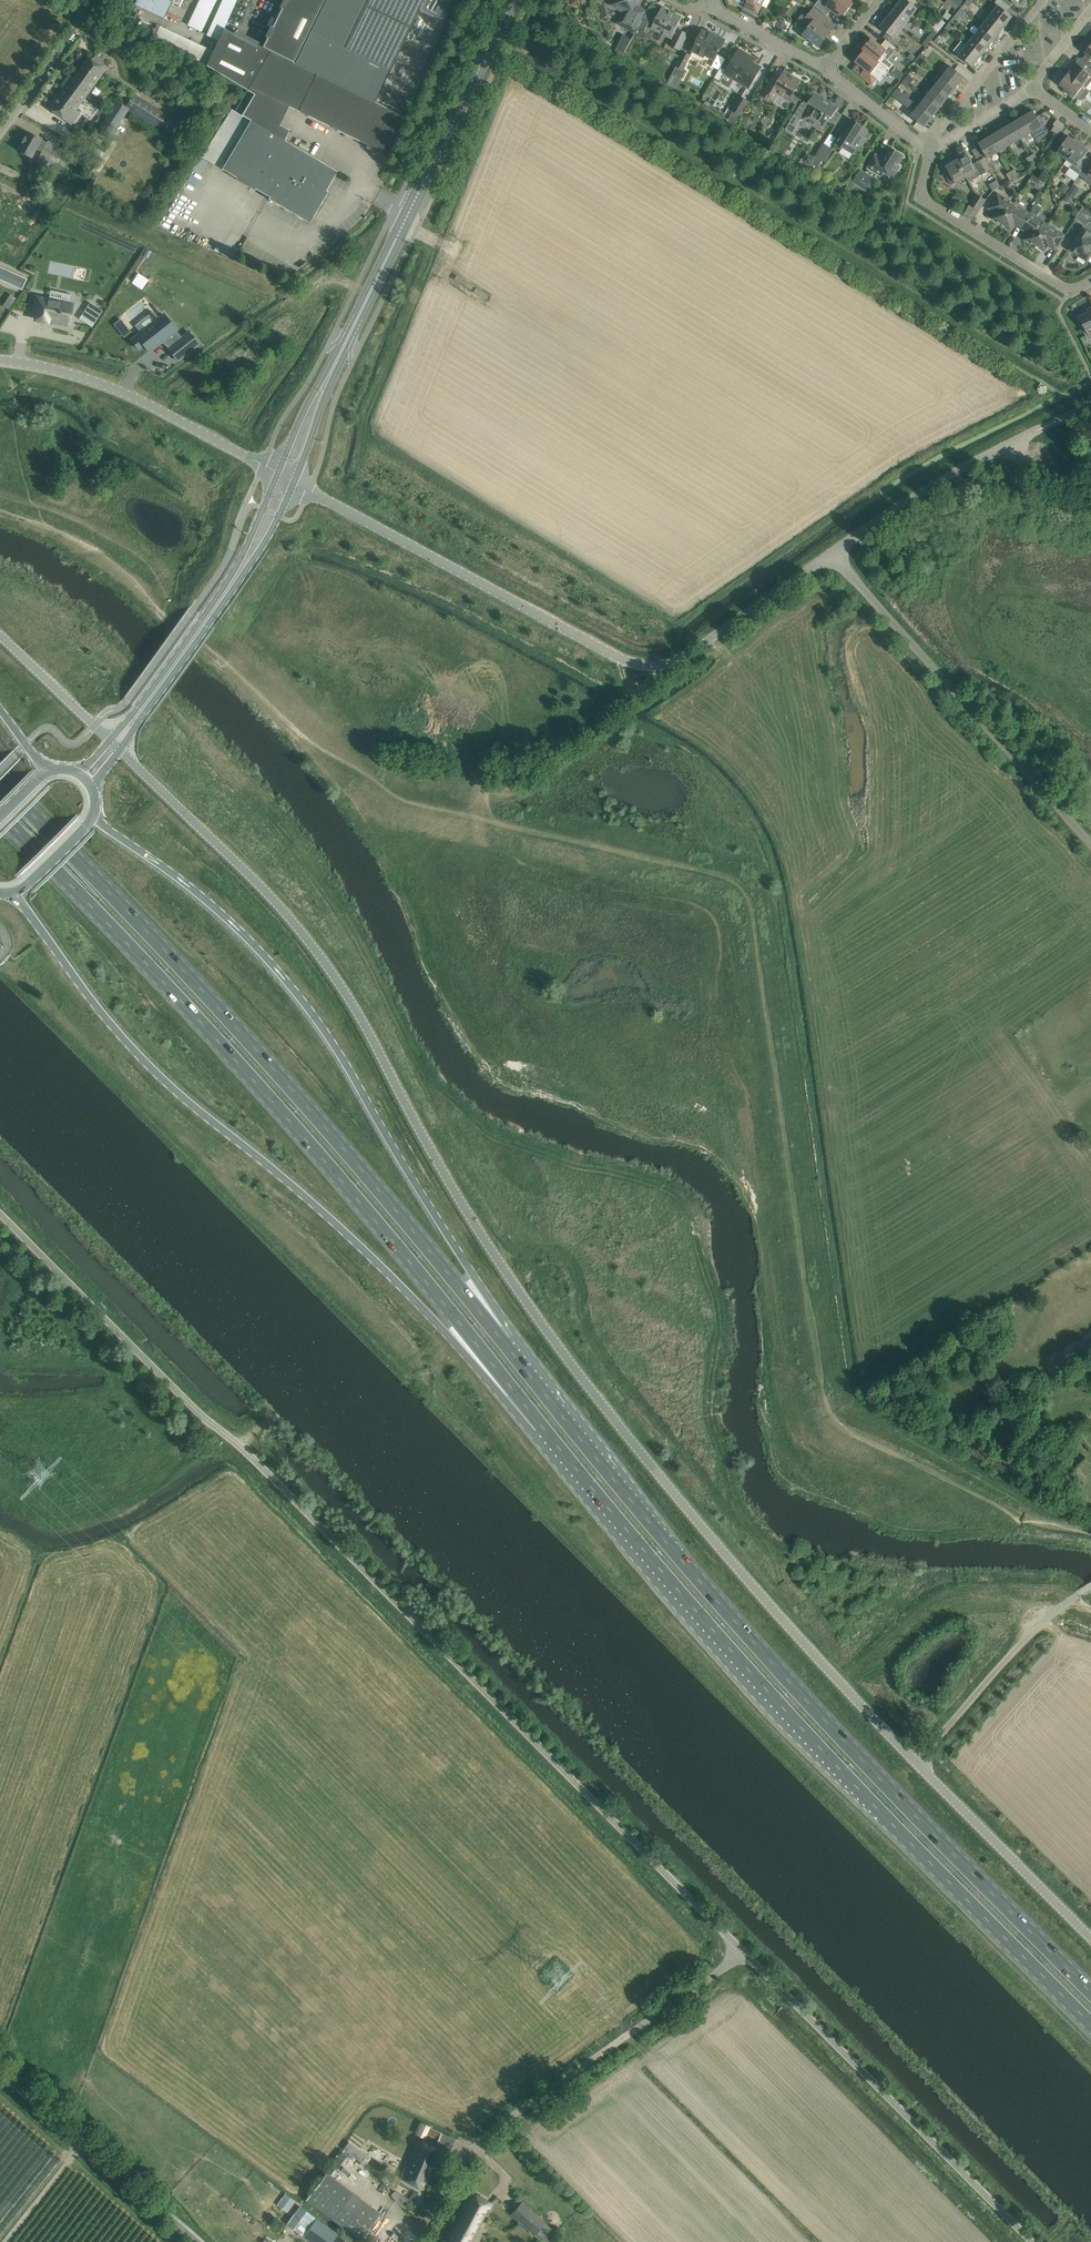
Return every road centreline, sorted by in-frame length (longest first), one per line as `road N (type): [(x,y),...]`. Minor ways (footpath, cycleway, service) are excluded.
road 1 (unclassified): [(917,1759),(671,1488),(542,1326),(498,1265),(357,1009),(298,928),(121,747)]
road 2 (unclassified): [(0,1213),(744,1950)]
road 3 (trunk): [(1090,1990),(862,1758),(663,1539),(505,1343)]
road 4 (trunk): [(517,1398),(672,1585),(840,1769),(1090,2024)]
road 5 (trunk): [(0,816),(352,1193),(517,1398)]
road 6 (trunk): [(505,1343),(229,1021),(0,783)]
road 7 (trunk): [(11,896),(130,1048),(334,1223),(517,1398)]
road 8 (trunk): [(505,1343),(302,999),(210,904),(95,818)]
road 9 (unclassified): [(832,553),(666,667),(639,664),(294,483)]
road 10 (unclassified): [(415,2241),(444,2185),(480,2141),(744,1950)]
road 11 (unclassified): [(744,1950),(1034,2241)]
road 12 (tertiary): [(334,366),(514,0)]
road 13 (unclassified): [(1090,843),(832,553)]
road 14 (unclassified): [(277,474),(101,383),(0,360)]
road 15 (unclassified): [(200,2241),(0,2071)]
road 16 (track): [(666,667),(571,731),(494,762),(474,815)]
road 17 (unclassified): [(1090,1936),(917,1759)]
road 18 (residential): [(1090,286),(1069,294),(929,204),(922,185),(930,149)]
road 19 (unclassified): [(917,1759),(1056,1611),(1090,1588)]
road 20 (unclassified): [(832,553),(1007,443)]
road 21 (residential): [(930,149),(1047,0)]
road 22 (track): [(0,510),(91,549),(154,602)]
road 23 (tertiary): [(135,715),(226,591)]
road 24 (unclassified): [(0,117),(95,0)]
road 25 (unclassified): [(110,736),(0,639)]
road 26 (residential): [(930,149),(825,67)]
road 27 (residential): [(825,67),(709,10)]
road 28 (tertiary): [(226,591),(257,553),(294,483)]
road 29 (tertiary): [(277,474),(226,591)]
road 30 (tertiary): [(294,483),(334,366)]
road 31 (tertiary): [(334,366),(305,406),(277,474)]

